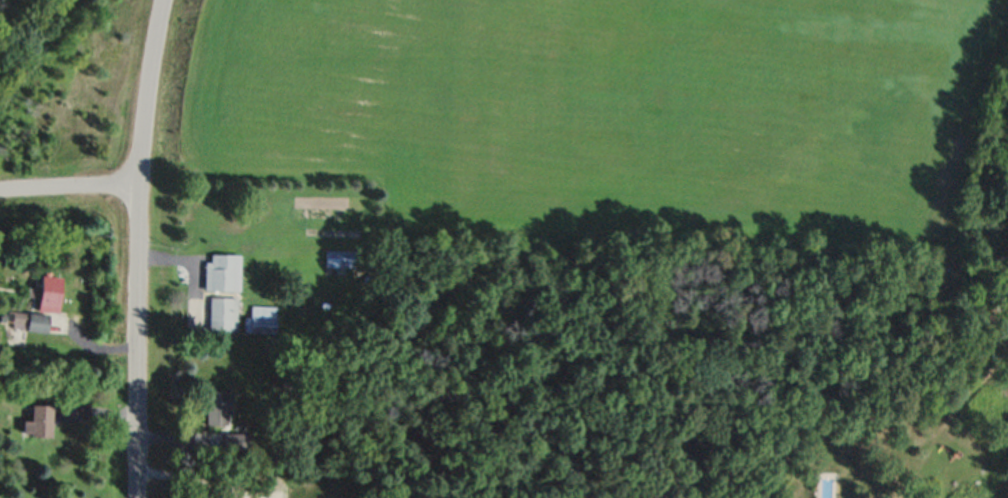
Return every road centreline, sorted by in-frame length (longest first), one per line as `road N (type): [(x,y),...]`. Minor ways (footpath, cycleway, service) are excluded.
road 1 (tertiary): [(165,0),(138,193),(136,497)]
road 2 (residential): [(138,193),(0,200)]

